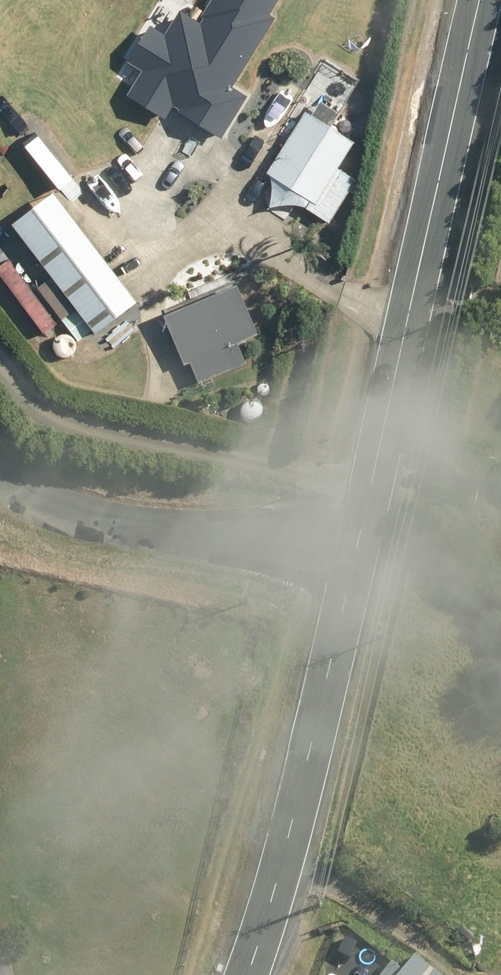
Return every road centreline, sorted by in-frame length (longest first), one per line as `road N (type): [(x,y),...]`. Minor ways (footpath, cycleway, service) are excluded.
road 1 (unclassified): [(355,552),(480,0)]
road 2 (unclassified): [(248,974),(289,837),(355,552)]
road 3 (unclassified): [(355,552),(56,466),(0,429)]

